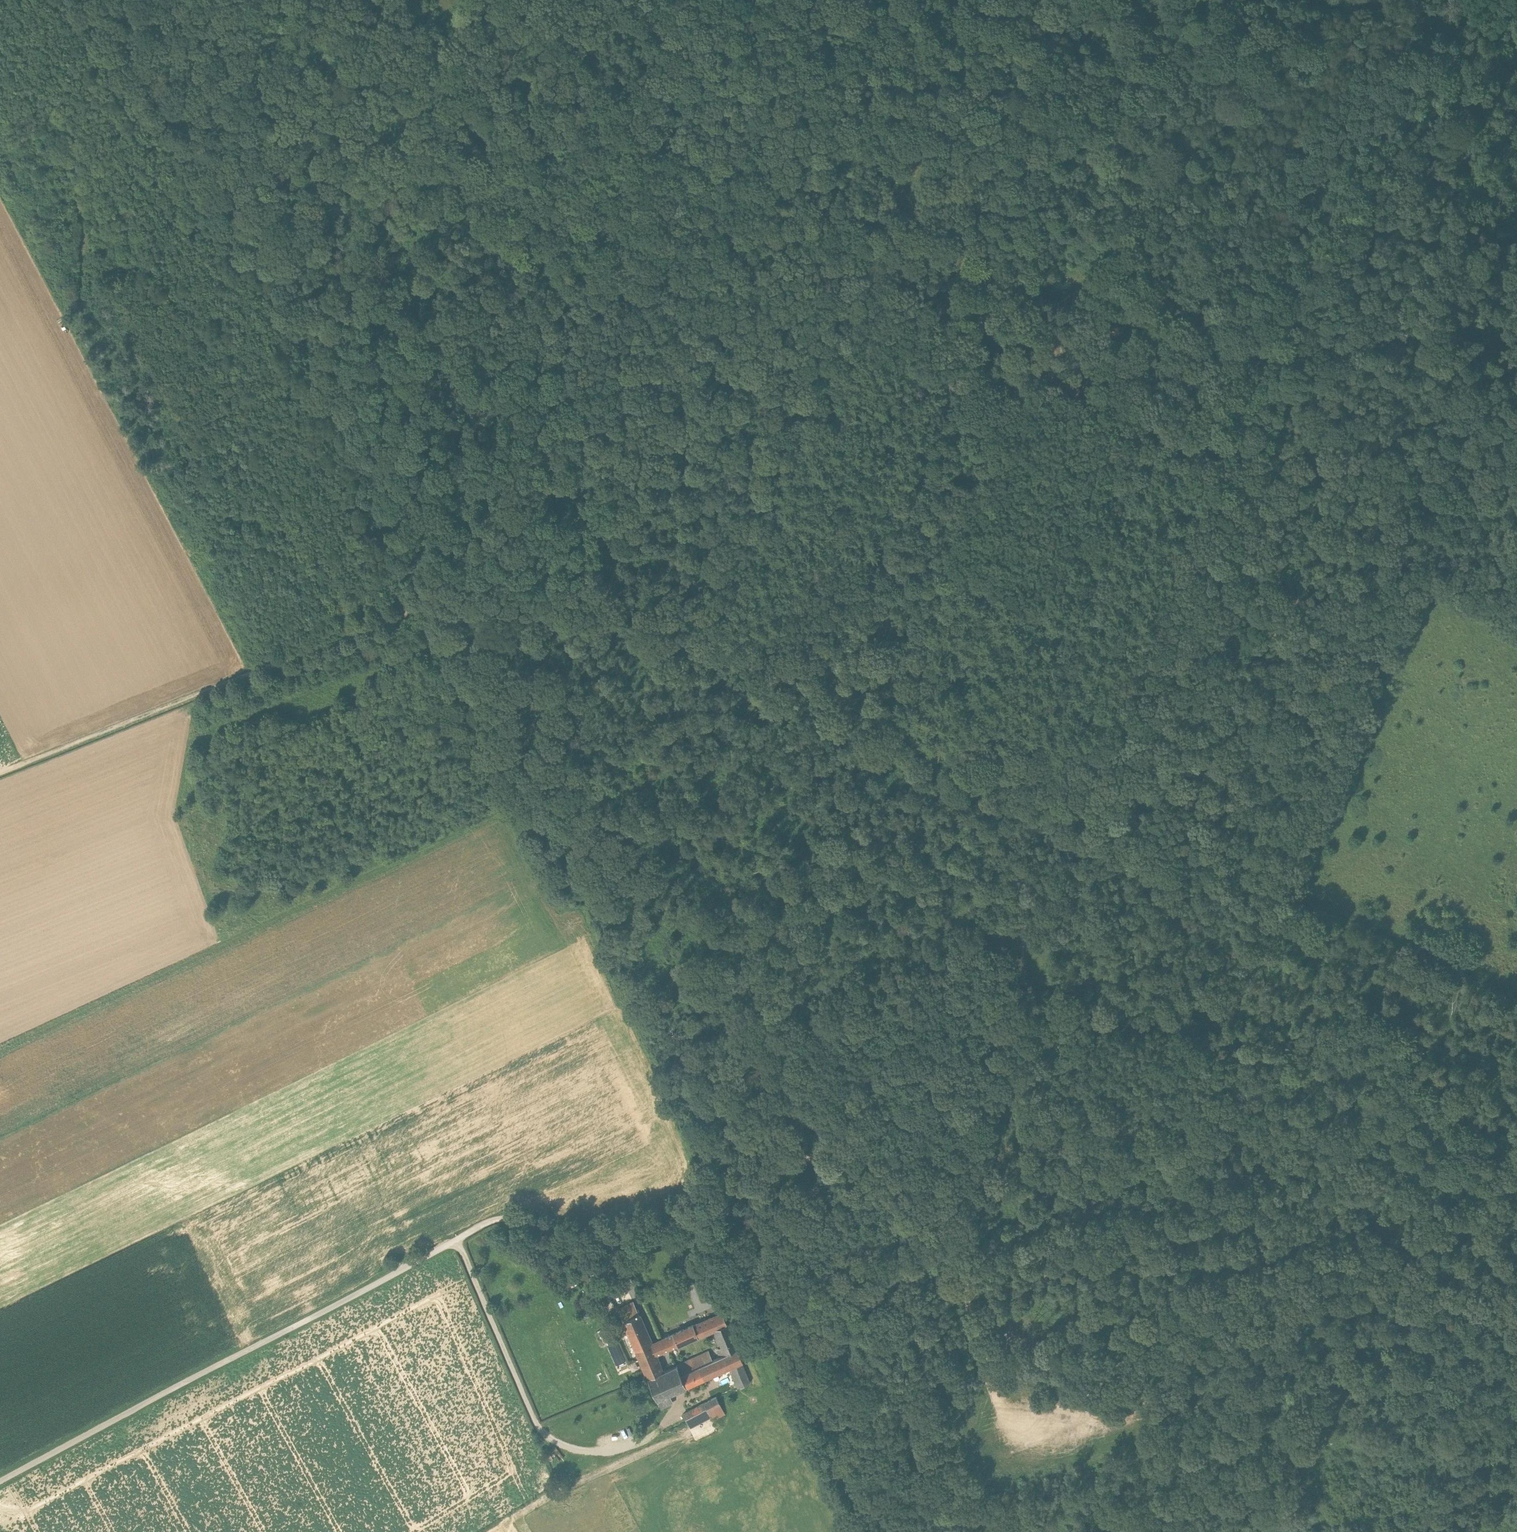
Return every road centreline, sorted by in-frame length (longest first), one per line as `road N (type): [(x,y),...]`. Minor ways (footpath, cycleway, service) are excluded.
road 1 (unclassified): [(0,1481),(489,1223),(519,1220),(597,1240),(707,1190)]
road 2 (track): [(263,0),(555,90),(782,212)]
road 3 (track): [(0,773),(429,606)]
road 4 (track): [(458,1239),(542,1428),(575,1449),(626,1449),(654,1437),(676,1405),(693,1396)]
road 5 (track): [(707,1190),(769,1174),(831,1145),(1011,1030)]
road 6 (track): [(782,212),(1052,360)]
road 7 (track): [(1052,360),(1261,484)]
road 8 (track): [(1261,484),(1418,571)]

